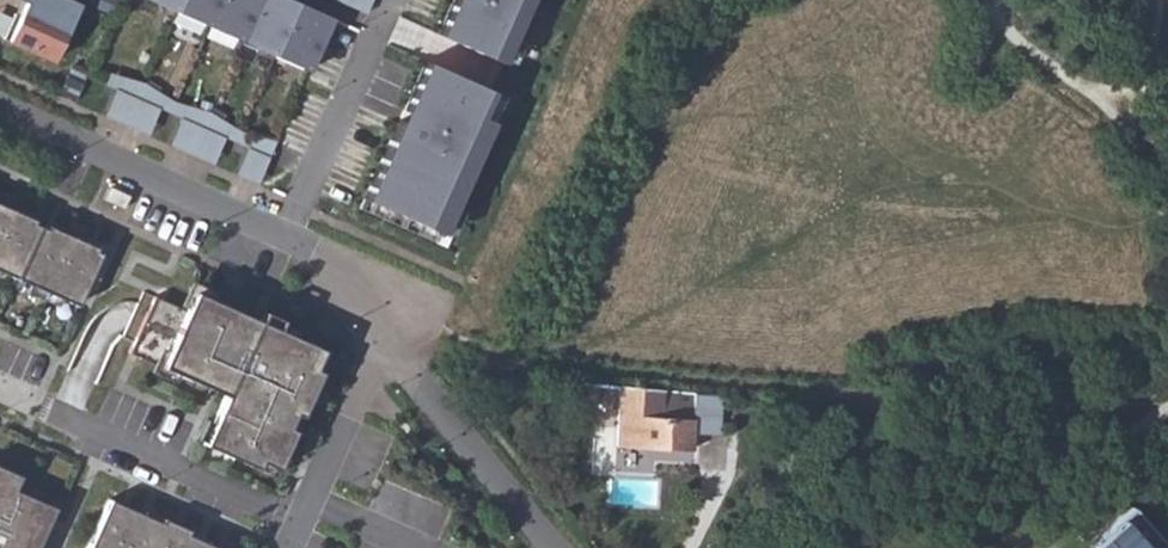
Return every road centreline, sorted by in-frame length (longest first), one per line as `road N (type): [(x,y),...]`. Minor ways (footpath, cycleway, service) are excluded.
road 1 (residential): [(0,104),(316,248),(382,340)]
road 2 (residential): [(382,340),(556,547)]
road 3 (residential): [(292,547),(382,340)]

